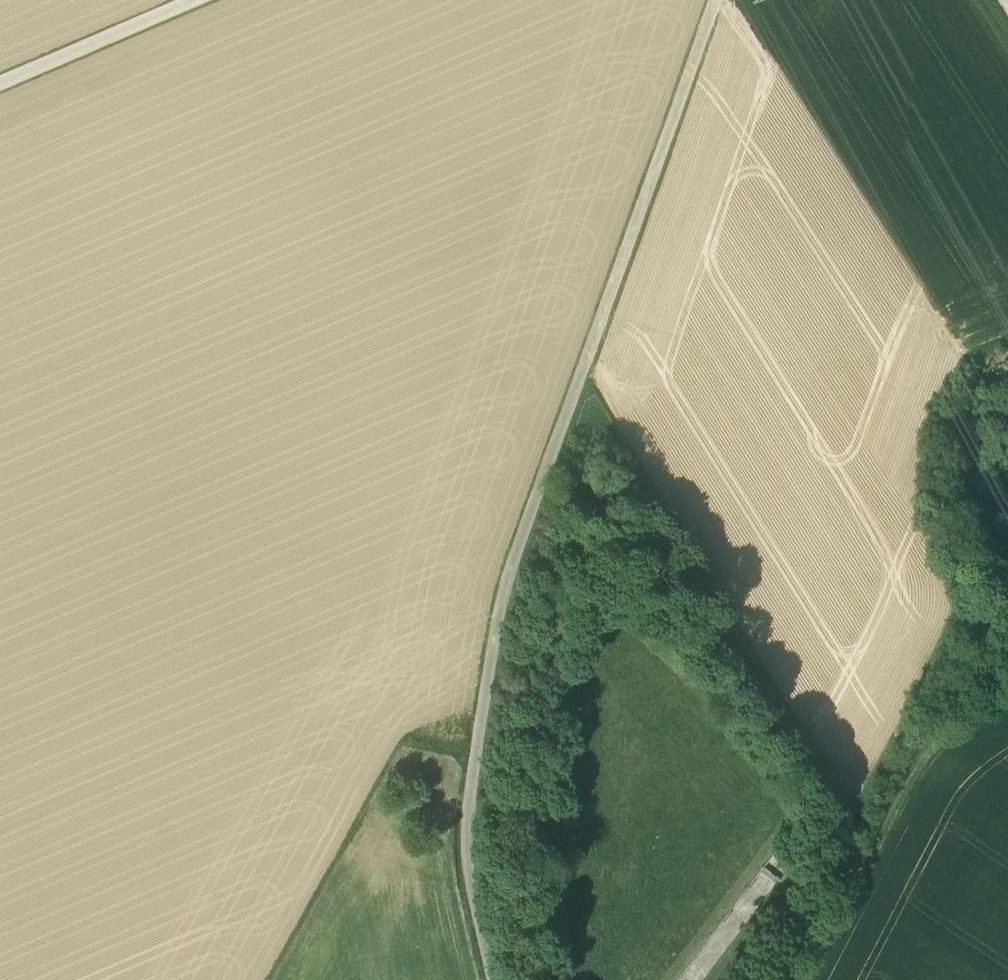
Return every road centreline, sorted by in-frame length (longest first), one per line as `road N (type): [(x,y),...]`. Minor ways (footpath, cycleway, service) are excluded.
road 1 (track): [(719,0),(498,618),(461,860),(494,979)]
road 2 (track): [(808,979),(930,749),(1007,697)]
road 3 (track): [(195,0),(0,83)]

